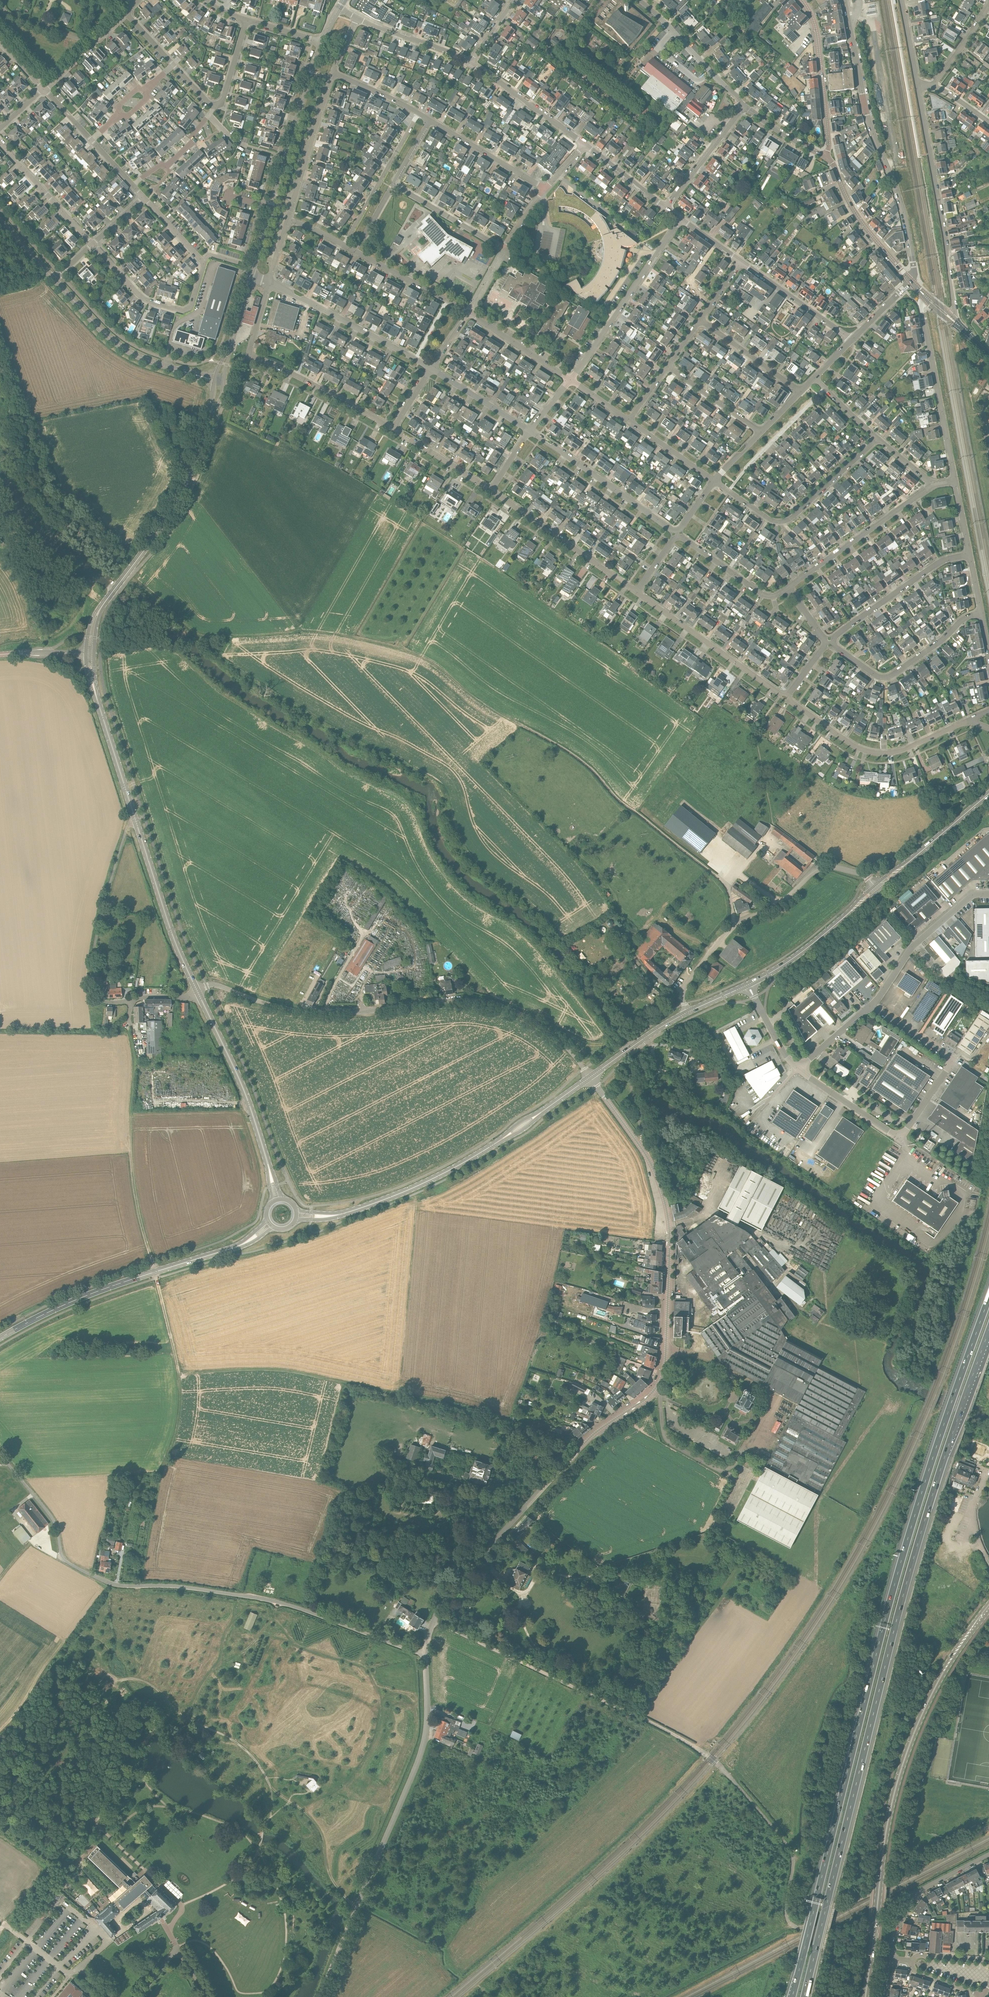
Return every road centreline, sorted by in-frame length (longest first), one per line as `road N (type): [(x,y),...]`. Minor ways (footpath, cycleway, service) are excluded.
road 1 (motorway): [(988,1297),(896,1578),(792,1996)]
road 2 (motorway): [(804,1996),(928,1509),(988,1330)]
road 3 (unclassified): [(434,1621),(586,1441),(653,1391),(665,1363),(666,1206),(647,1157),(590,1077)]
road 4 (unclassified): [(802,1927),(786,1914),(788,1847),(710,1758),(434,1621)]
road 5 (unclassified): [(424,1653),(306,1609),(189,1587),(107,1583),(64,1560),(53,1517),(0,1455)]
road 6 (track): [(317,631),(429,660),(489,708),(575,756),(716,876)]
road 7 (unclassified): [(198,991),(215,984),(320,1013),(490,1003),(541,1025),(590,1077)]
road 8 (secondary): [(866,1996),(885,1839),(906,1753),(933,1692),(988,1606)]
road 9 (track): [(586,1441),(301,1374),(179,1375)]
road 10 (unclassified): [(319,1996),(417,1764),(424,1653)]
road 11 (track): [(179,1375),(137,1197),(129,1027)]
road 12 (tertiary): [(297,1215),(337,1215),(412,1189),(495,1144),(590,1077)]
road 13 (unclassified): [(873,1004),(953,1061),(901,1136),(798,1068)]
road 14 (tertiary): [(0,1338),(88,1295),(245,1243),(270,1224)]
road 15 (residential): [(430,118),(394,185),(504,248),(544,188)]
road 16 (residential): [(911,282),(907,231),(864,105),(848,17)]
road 17 (tertiary): [(99,611),(186,480),(215,400),(212,381)]
road 18 (residential): [(917,86),(955,322)]
road 19 (unclassified): [(131,1001),(102,1000),(91,973),(105,898),(136,820)]
road 20 (unclassified): [(802,1927),(988,1827)]
road 21 (tertiary): [(274,1186),(241,1082),(198,991)]
road 22 (residential): [(789,694),(870,751),(901,750),(972,718)]
road 23 (residential): [(878,438),(784,522),(714,480)]
road 24 (residential): [(571,380),(682,218)]
road 25 (tertiary): [(212,381),(122,348),(53,279)]
road 26 (residential): [(925,296),(956,481)]
road 27 (residential): [(637,590),(789,694)]
road 28 (residential): [(431,368),(269,281)]
road 29 (tertiary): [(198,991),(136,820)]
road 30 (residential): [(834,642),(886,678),(981,612)]
road 31 (residential): [(677,531),(530,431)]
road 32 (residential): [(789,587),(933,485)]
road 33 (residential): [(494,487),(637,590)]
road 34 (tertiary): [(271,208),(323,41)]
road 35 (unclassified): [(735,926),(778,905),(825,868),(864,875),(879,888)]
road 36 (unclassified): [(873,1004),(913,946),(972,895),(988,895)]
road 37 (residential): [(834,642),(942,560),(970,555)]
road 38 (residential): [(247,357),(394,428)]
road 39 (tertiary): [(748,985),(879,888)]
road 40 (secondary): [(828,157),(817,28),(801,0)]
road 41 (unclassified): [(893,1959),(894,1933),(911,1897),(988,1855)]
road 42 (track): [(357,1907),(336,1886),(314,1821),(271,1787)]
road 43 (residential): [(288,219),(332,73)]
road 44 (residential): [(420,113),(344,244)]
road 45 (secondary): [(911,282),(859,219),(828,157)]
road 46 (residential): [(744,106),(640,0)]
road 47 (residential): [(181,310),(193,304),(204,262),(144,197)]
road 48 (tertiary): [(879,888),(988,794)]
road 49 (residential): [(468,312),(344,244)]
road 50 (residential): [(585,144),(471,64)]
road 51 (residential): [(93,244),(0,143)]
road 52 (residential): [(851,340),(741,262)]
road 53 (residential): [(544,188),(430,118)]
road 54 (residential): [(678,537),(763,594),(789,587)]
road 55 (residential): [(667,207),(744,106)]
road 56 (tertiary): [(136,820),(97,700)]
road 57 (residential): [(571,380),(468,312)]
road 58 (residential): [(471,64),(357,18)]
road 59 (residential): [(801,391),(701,320)]

